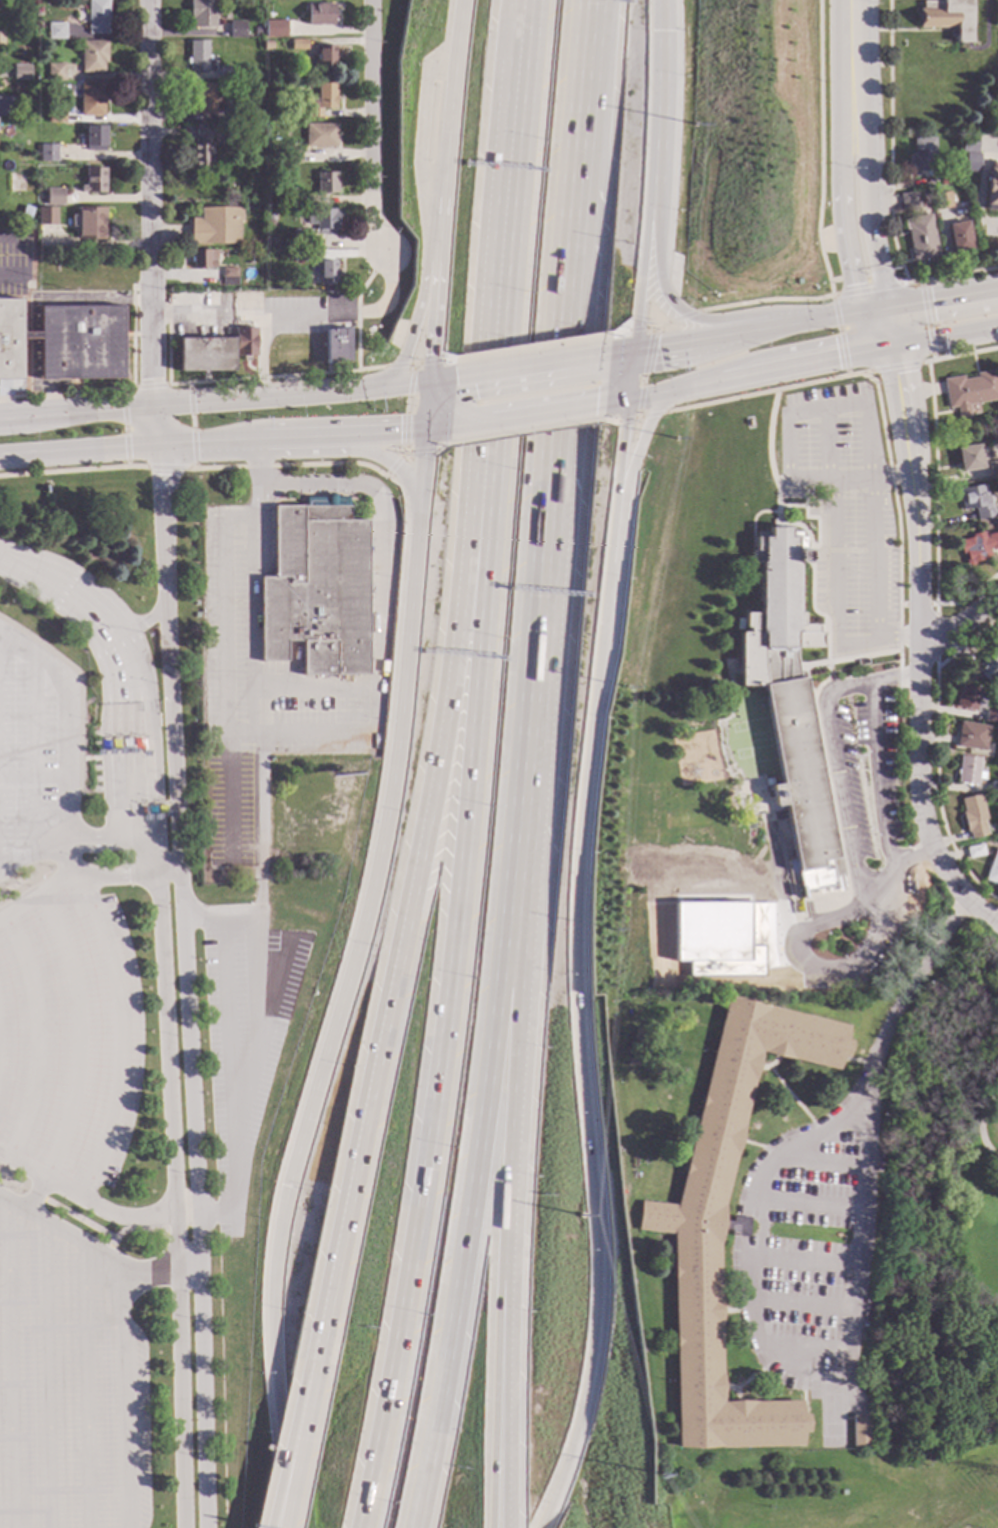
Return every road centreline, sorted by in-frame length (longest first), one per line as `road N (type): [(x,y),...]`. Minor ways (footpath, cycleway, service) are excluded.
road 1 (motorway): [(424,430),(387,814),(370,904),(273,1248),(268,1320),(289,1527)]
road 2 (motorway): [(541,1527),(593,1378),(602,1285),(575,931),(598,654)]
road 3 (motorway): [(485,502),(323,1327)]
road 4 (motorway): [(414,1527),(528,837)]
road 5 (motorway): [(528,837),(571,311)]
road 6 (motorway): [(485,502),(485,625),(457,950)]
road 7 (residential): [(159,446),(150,387),(147,0)]
road 8 (motorway): [(519,58),(485,502)]
road 9 (residential): [(997,922),(957,889),(921,809),(916,518)]
road 10 (motorway): [(510,1234),(527,998),(528,837)]
road 11 (primary): [(379,392),(0,421)]
road 12 (motorway): [(571,311),(594,0)]
road 13 (motorway): [(417,1238),(361,1527)]
road 14 (motorway): [(491,1527),(510,1234)]
road 15 (motorway): [(506,1527),(510,1234)]
road 16 (motorway): [(457,950),(417,1238)]
road 17 (motorway): [(461,0),(432,262)]
road 18 (motorway): [(823,320),(686,316),(668,302),(658,276),(650,201)]
road 19 (residential): [(371,0),(374,257)]
road 20 (primary): [(863,313),(629,353)]
road 21 (primary): [(658,395),(878,350)]
road 22 (tertiary): [(852,130),(841,155),(843,229),(863,313)]
road 23 (tertiary): [(887,310),(867,221),(863,154),(852,130)]
road 24 (motorway): [(650,201),(661,31)]
road 25 (primary): [(0,459),(159,446)]
road 26 (primary): [(450,426),(606,403)]
road 27 (primary): [(609,356),(455,383)]
road 28 (motorway): [(629,353),(650,201)]
road 29 (residential): [(916,518),(897,367)]
road 30 (motorway): [(612,524),(658,395)]
road 31 (motorway): [(598,654),(612,524)]
road 32 (tertiary): [(850,0),(852,130)]
road 33 (motorway): [(612,524),(626,400)]
road 34 (motorway): [(323,1327),(293,1448)]

